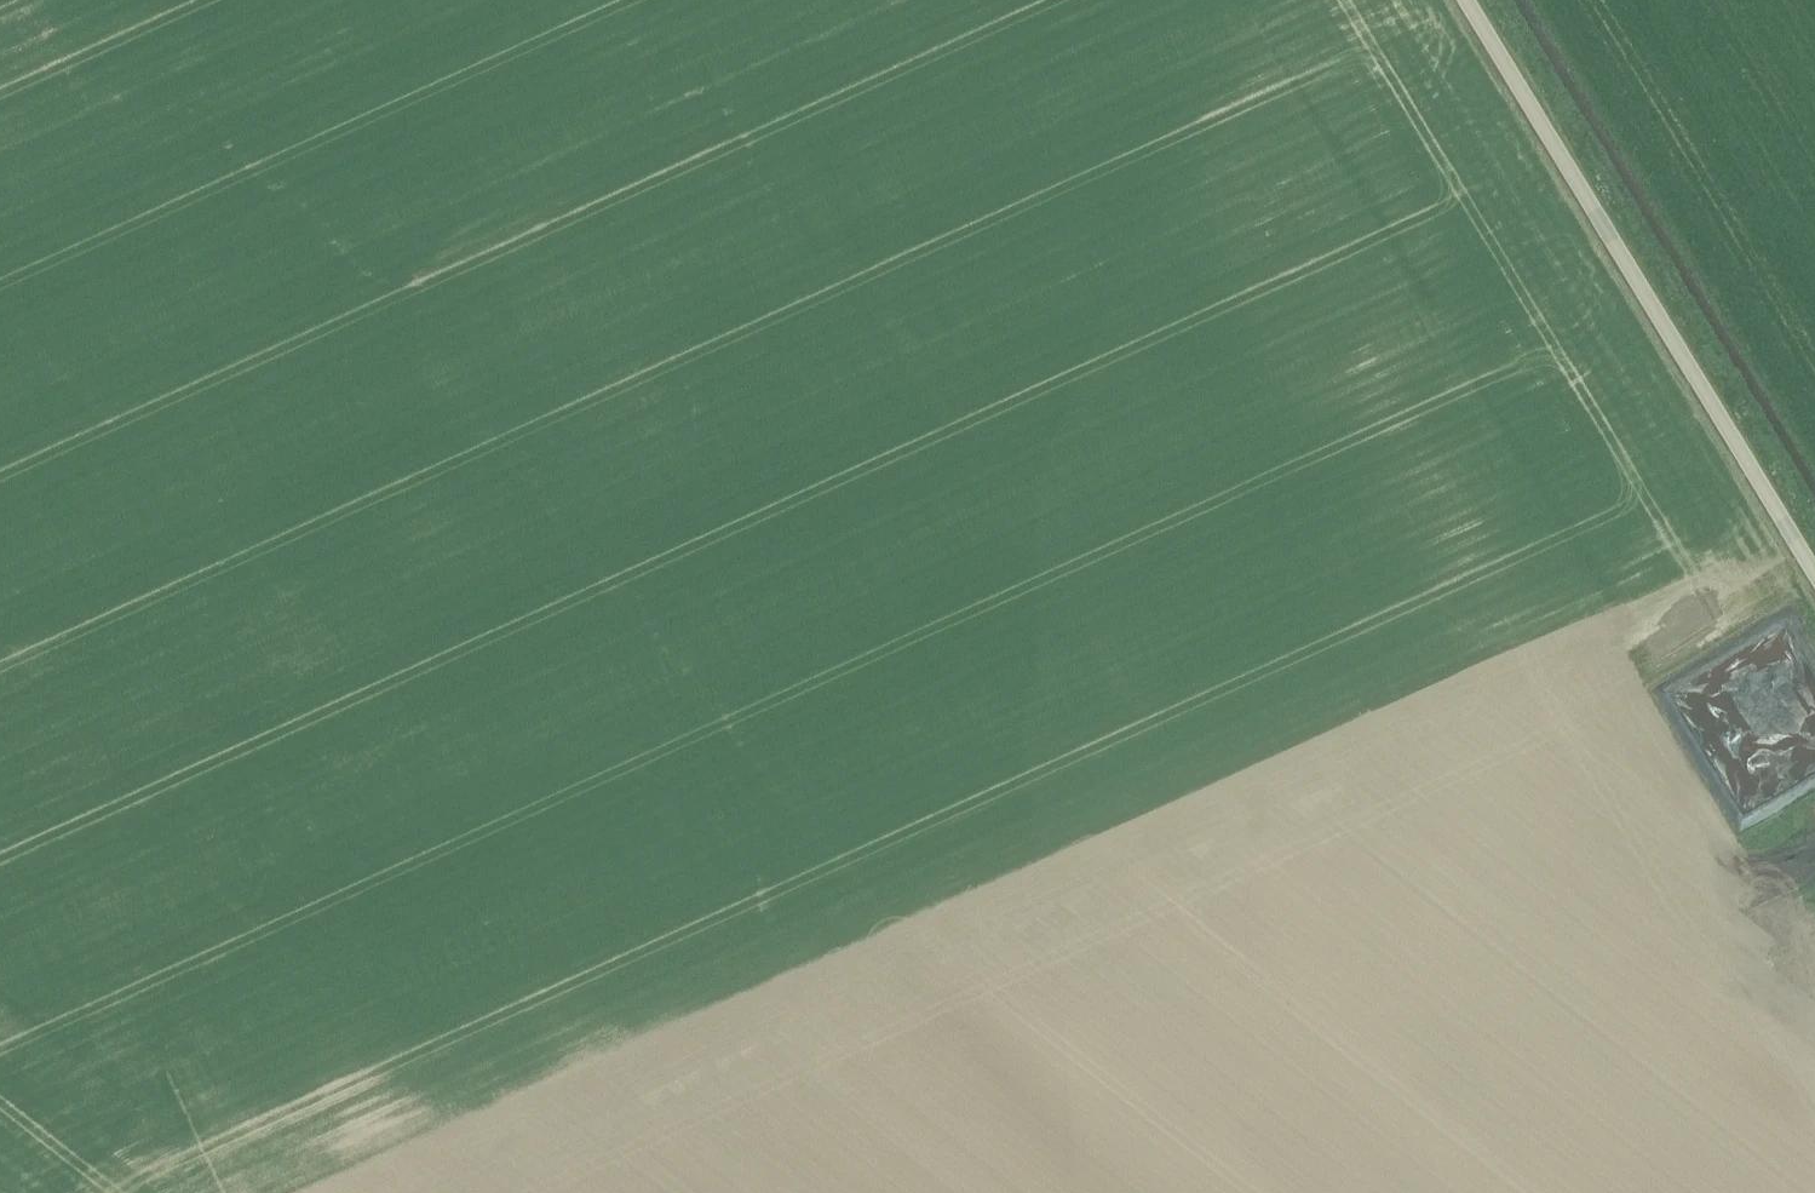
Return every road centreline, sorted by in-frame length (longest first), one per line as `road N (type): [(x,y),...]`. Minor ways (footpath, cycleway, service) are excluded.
road 1 (unclassified): [(1814,573),(1467,0)]

